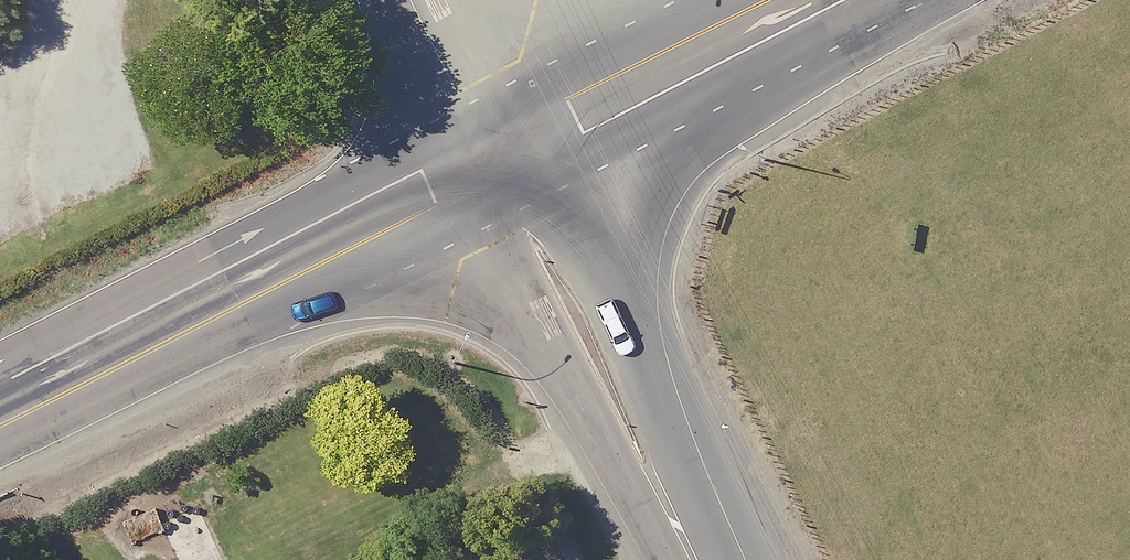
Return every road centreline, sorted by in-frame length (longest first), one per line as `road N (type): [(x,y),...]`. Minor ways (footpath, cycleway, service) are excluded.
road 1 (trunk): [(0,426),(439,202),(492,158)]
road 2 (trunk): [(695,559),(492,158)]
road 3 (primary): [(492,158),(571,97),(771,0)]
road 4 (unclassified): [(412,0),(492,158)]

